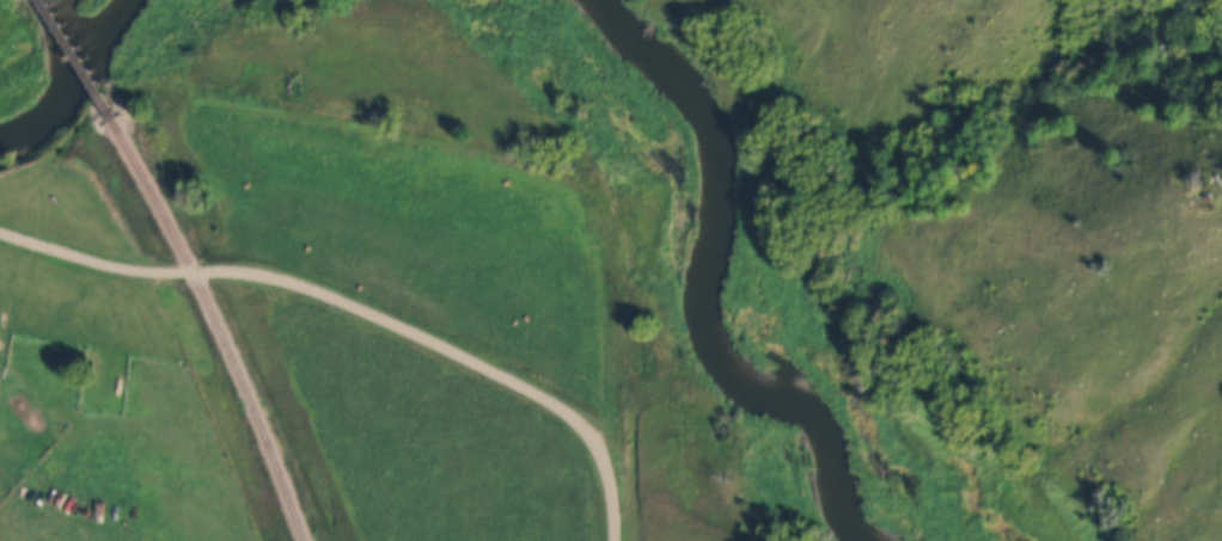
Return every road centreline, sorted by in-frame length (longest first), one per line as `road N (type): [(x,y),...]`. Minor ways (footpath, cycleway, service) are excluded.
road 1 (residential): [(600,447),(555,399),(352,300),(282,275),(108,263)]

